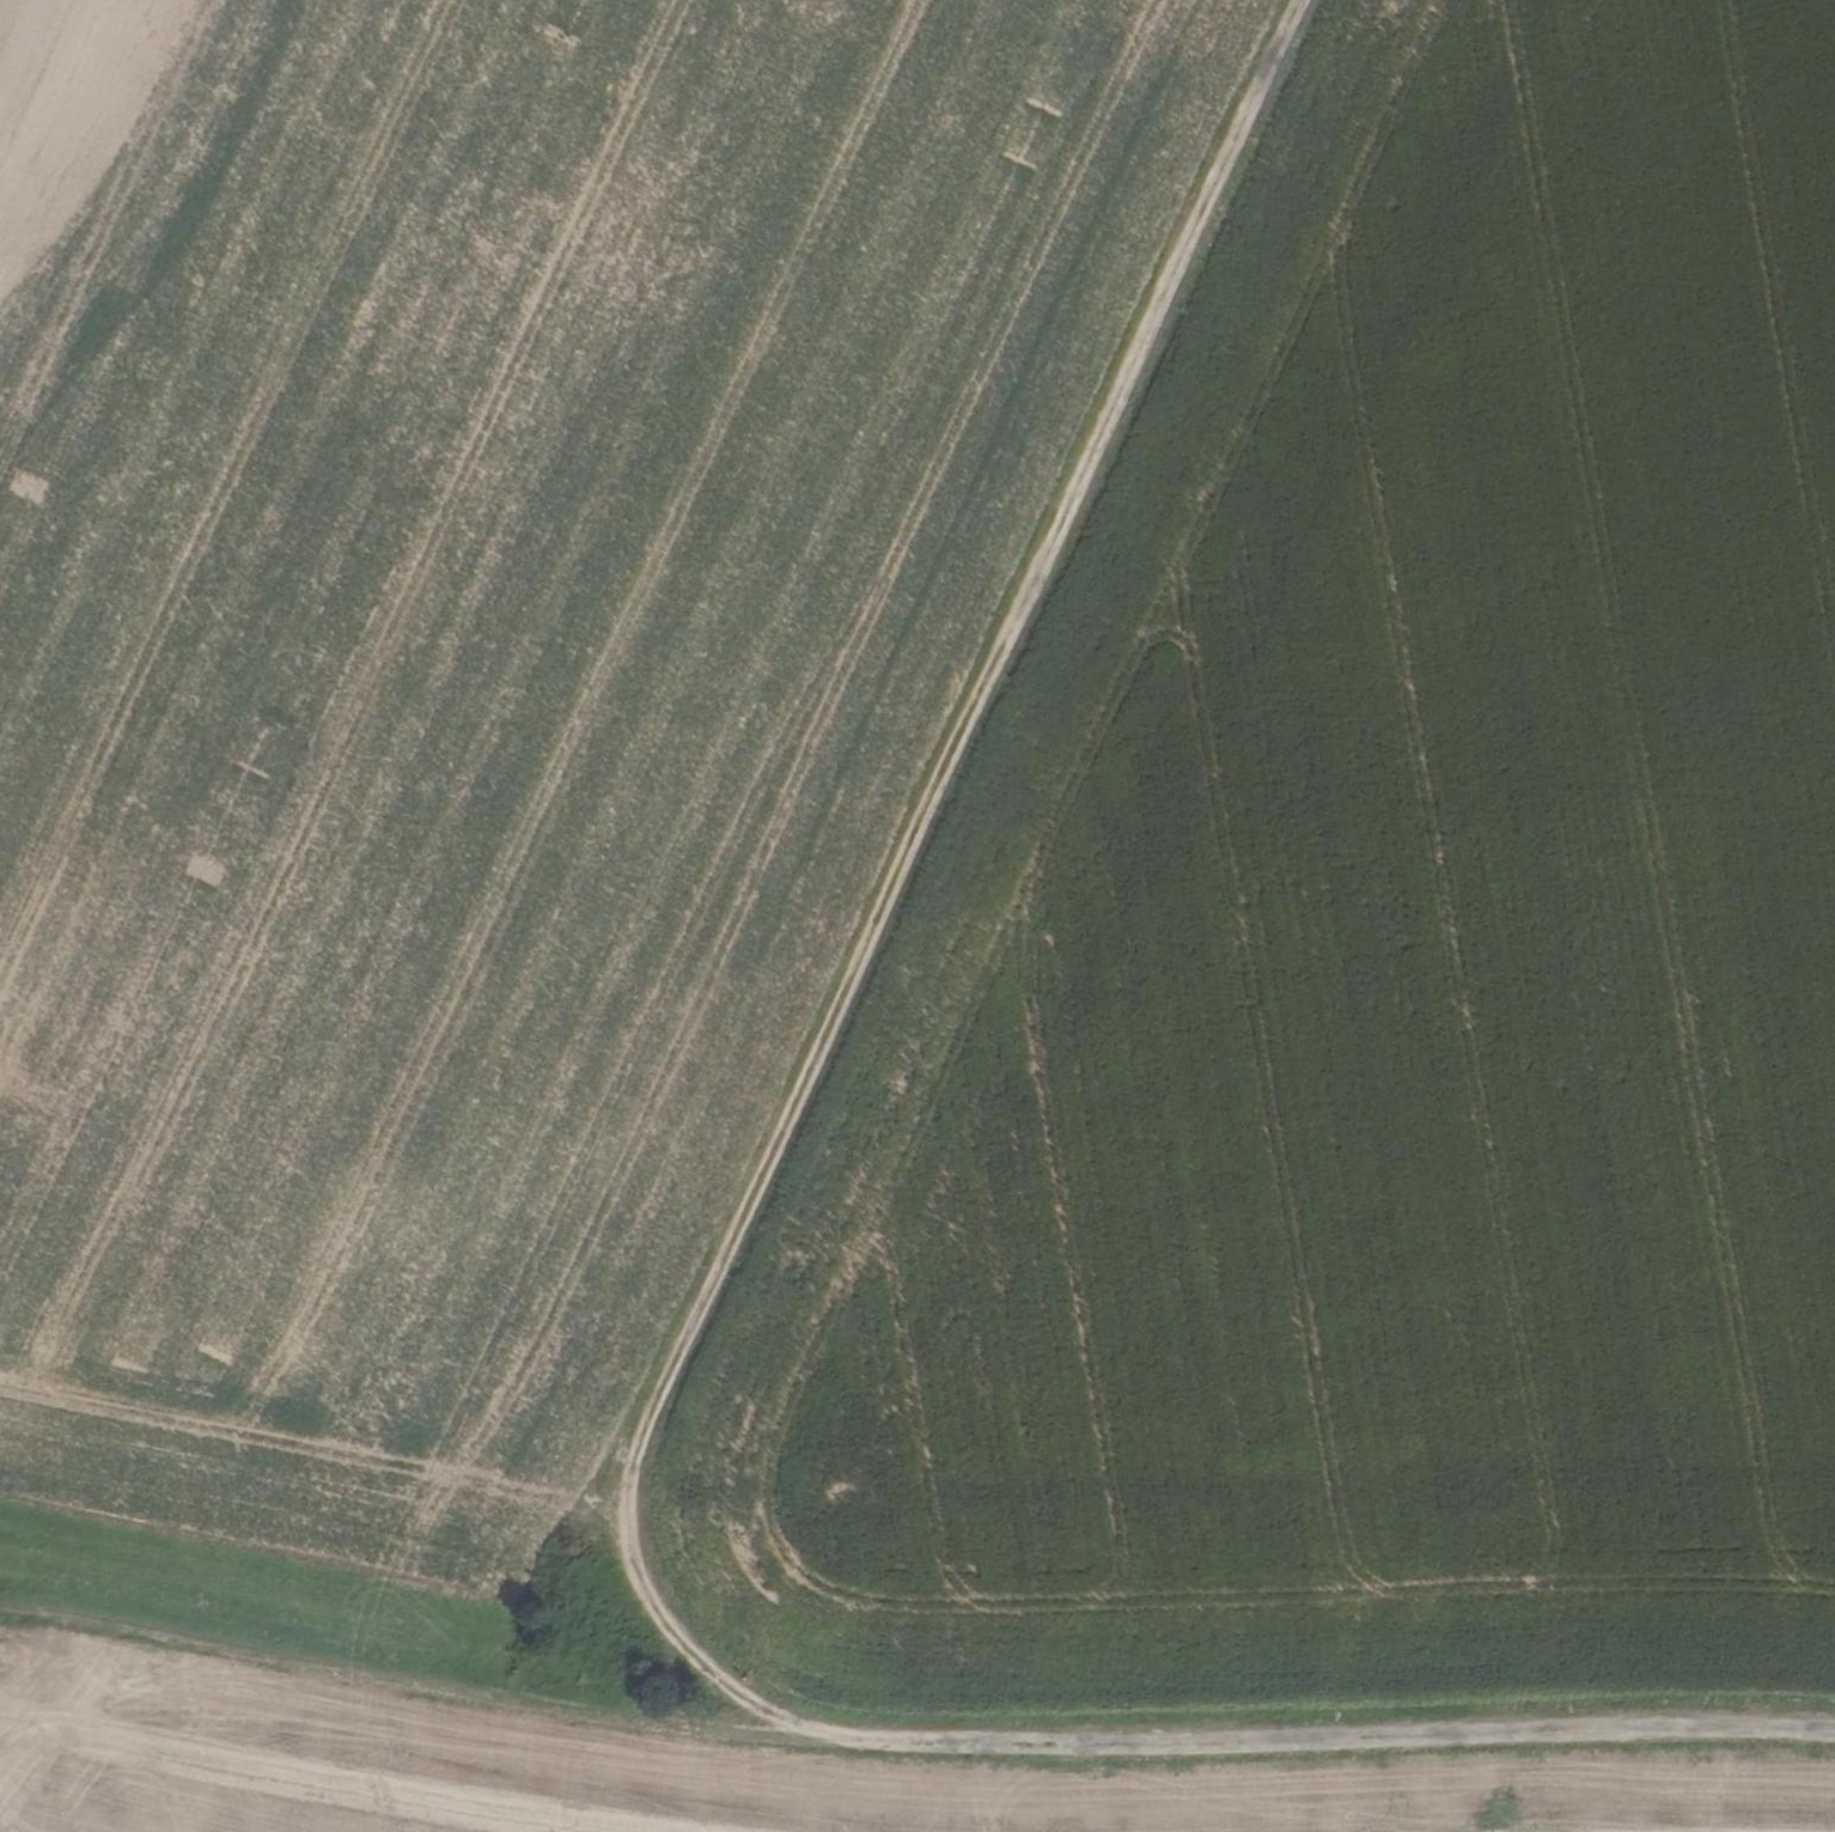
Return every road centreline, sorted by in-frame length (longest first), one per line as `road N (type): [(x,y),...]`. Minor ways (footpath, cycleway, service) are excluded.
road 1 (track): [(1834,1732),(1748,1719),(833,1737),(755,1705),(704,1666),(631,1557),(630,1486),(651,1424),(1305,0)]
road 2 (track): [(833,1737),(707,1733),(0,1622)]

